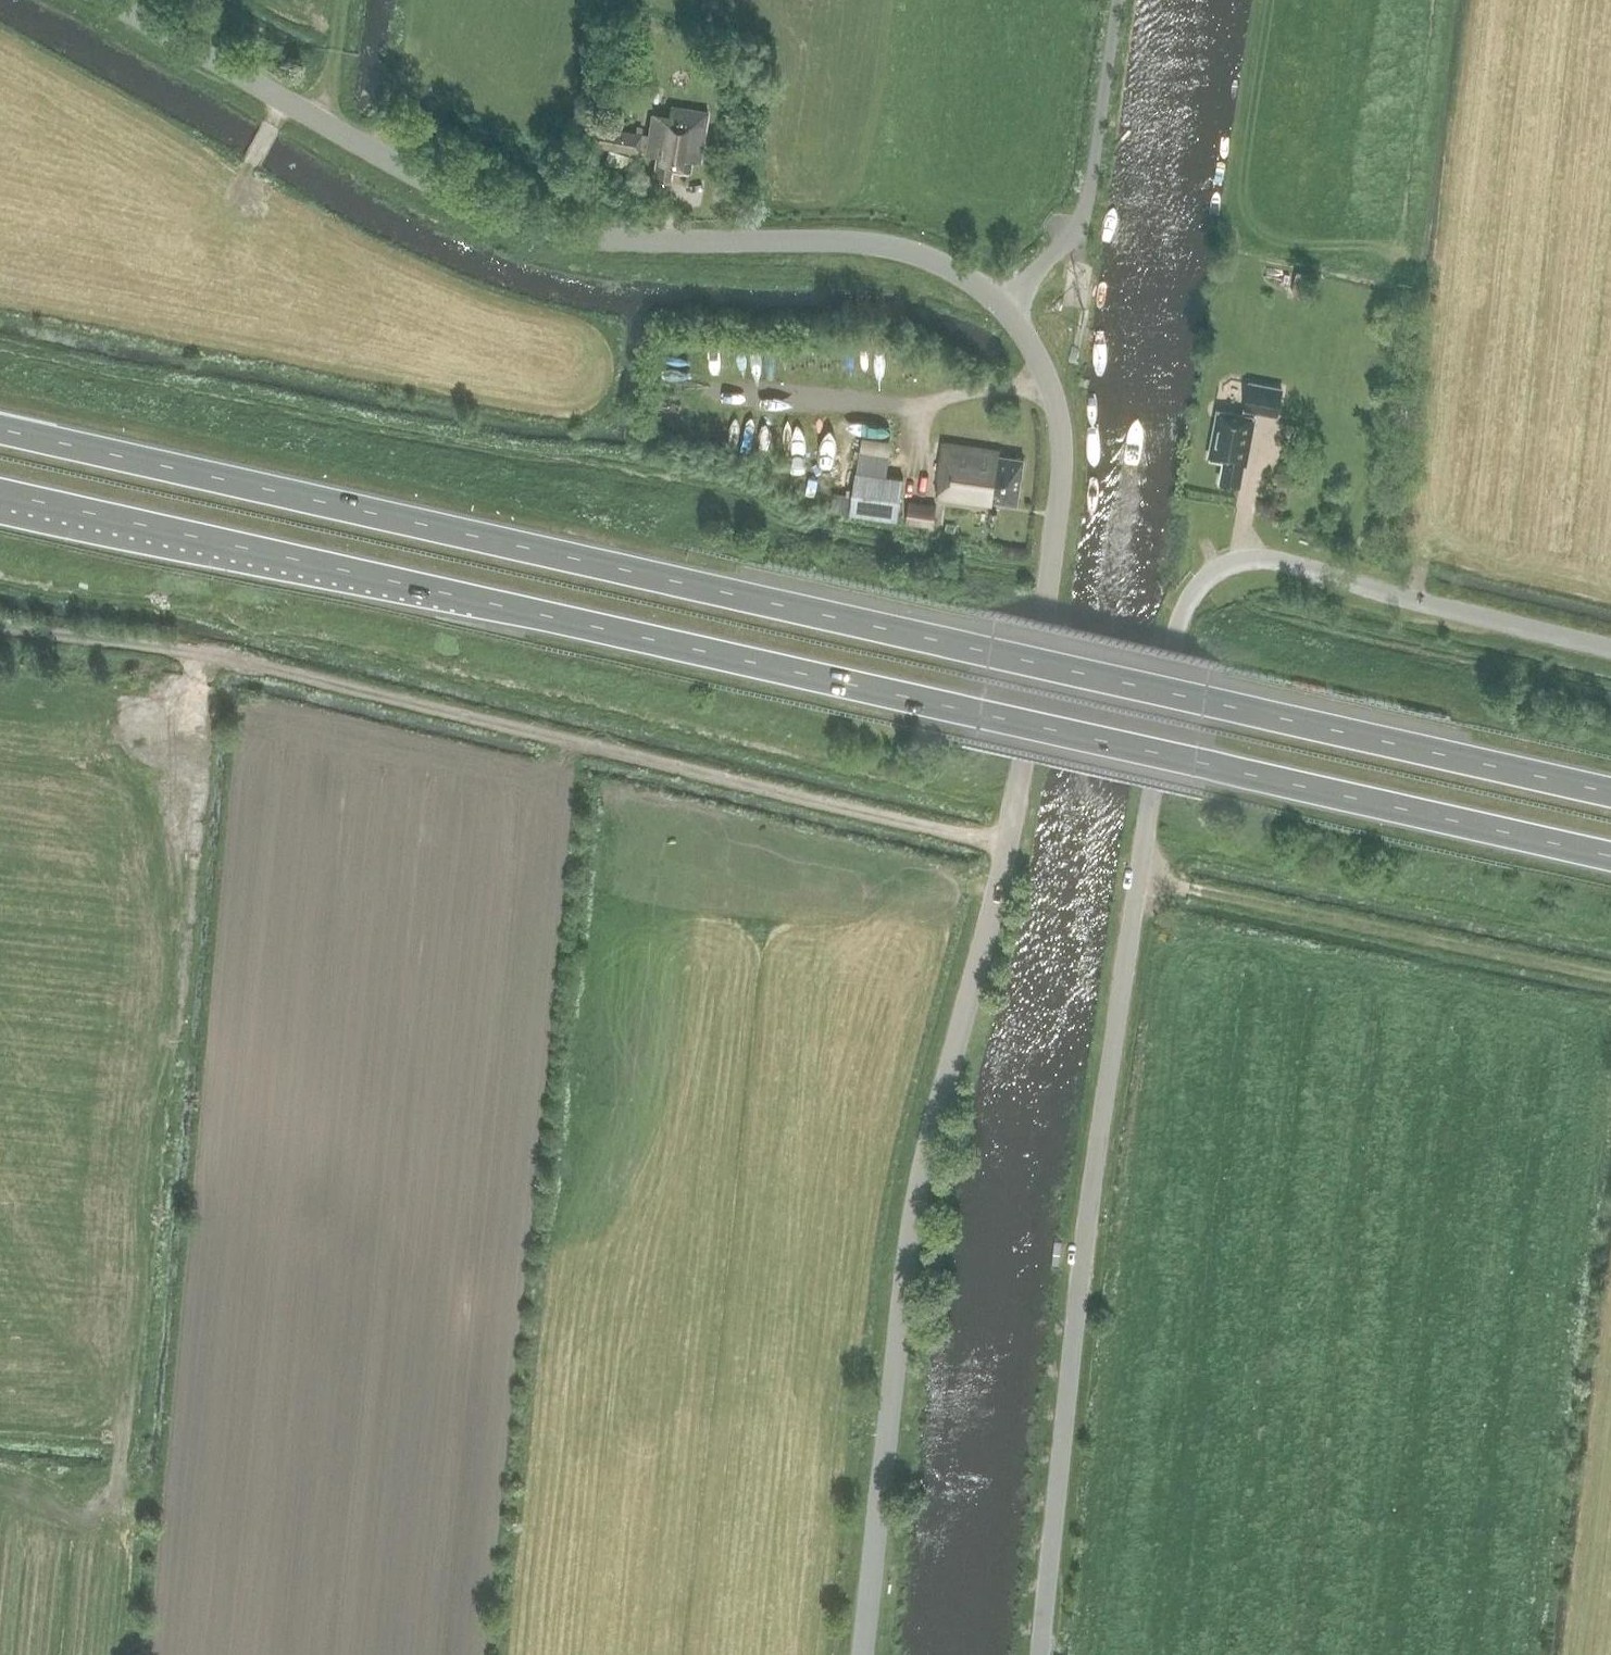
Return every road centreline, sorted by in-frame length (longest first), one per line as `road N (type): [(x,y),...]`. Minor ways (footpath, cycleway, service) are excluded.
road 1 (trunk): [(0,492),(1610,855)]
road 2 (trunk): [(1610,792),(0,431)]
road 3 (tertiary): [(860,1654),(906,1238),(1017,797),(1058,539),(1064,440),(1043,361),(1004,307)]
road 4 (unclassified): [(1040,1654),(1091,1186),(1179,655)]
road 5 (tertiary): [(1004,307),(967,276),(915,251),(535,229),(457,196),(112,0)]
road 6 (unclassified): [(1610,650),(1274,557),(1227,563),(1208,577),(1179,655)]
road 7 (unclassified): [(1004,307),(1070,235),(1096,175),(1120,0)]

